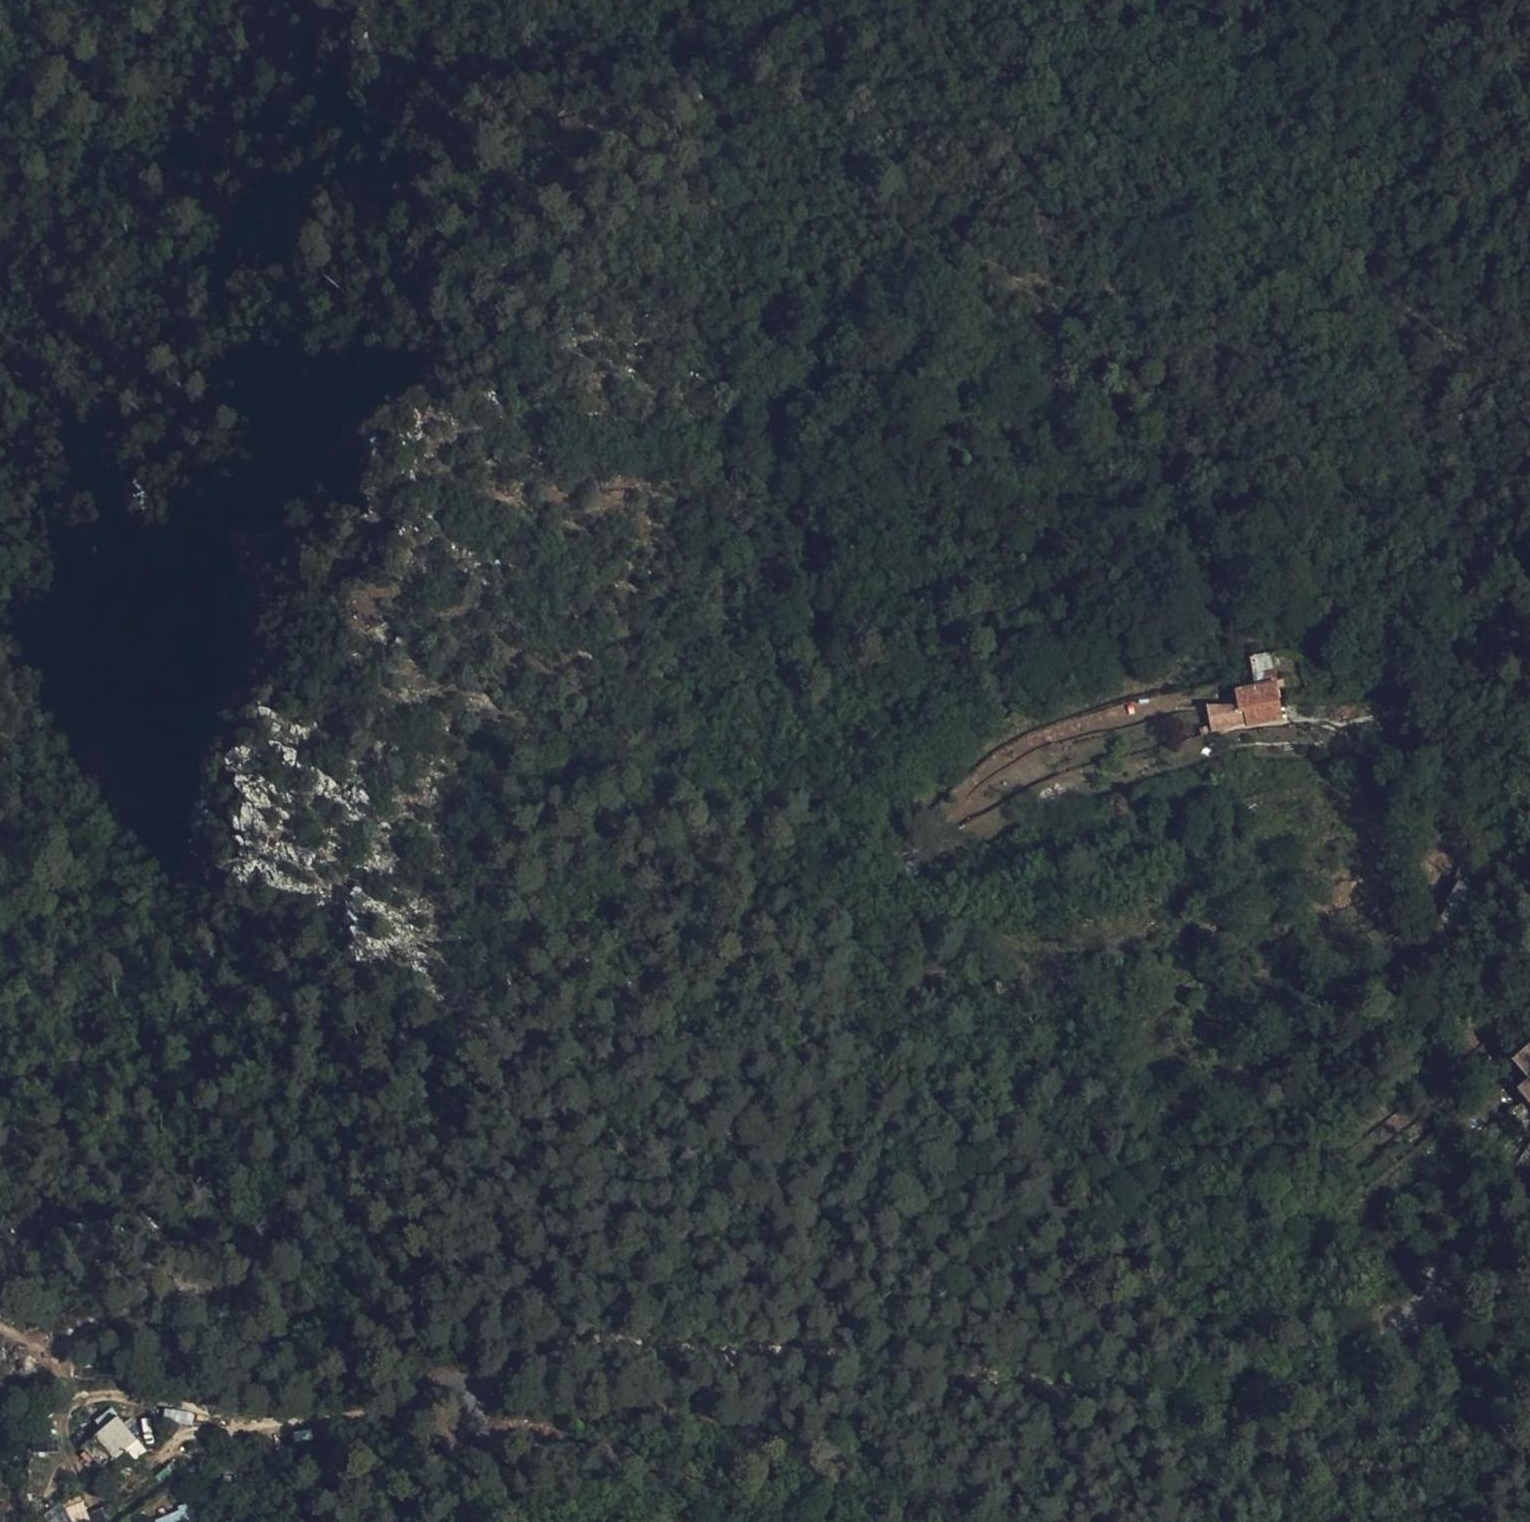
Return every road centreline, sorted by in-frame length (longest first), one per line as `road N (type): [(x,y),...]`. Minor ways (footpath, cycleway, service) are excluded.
road 1 (track): [(743,1521),(607,1443),(492,1425),(483,1401),(502,1366),(589,1347),(708,1345),(1192,1384),(1286,1372),(1384,1335),(1463,1260),(1529,1168)]

